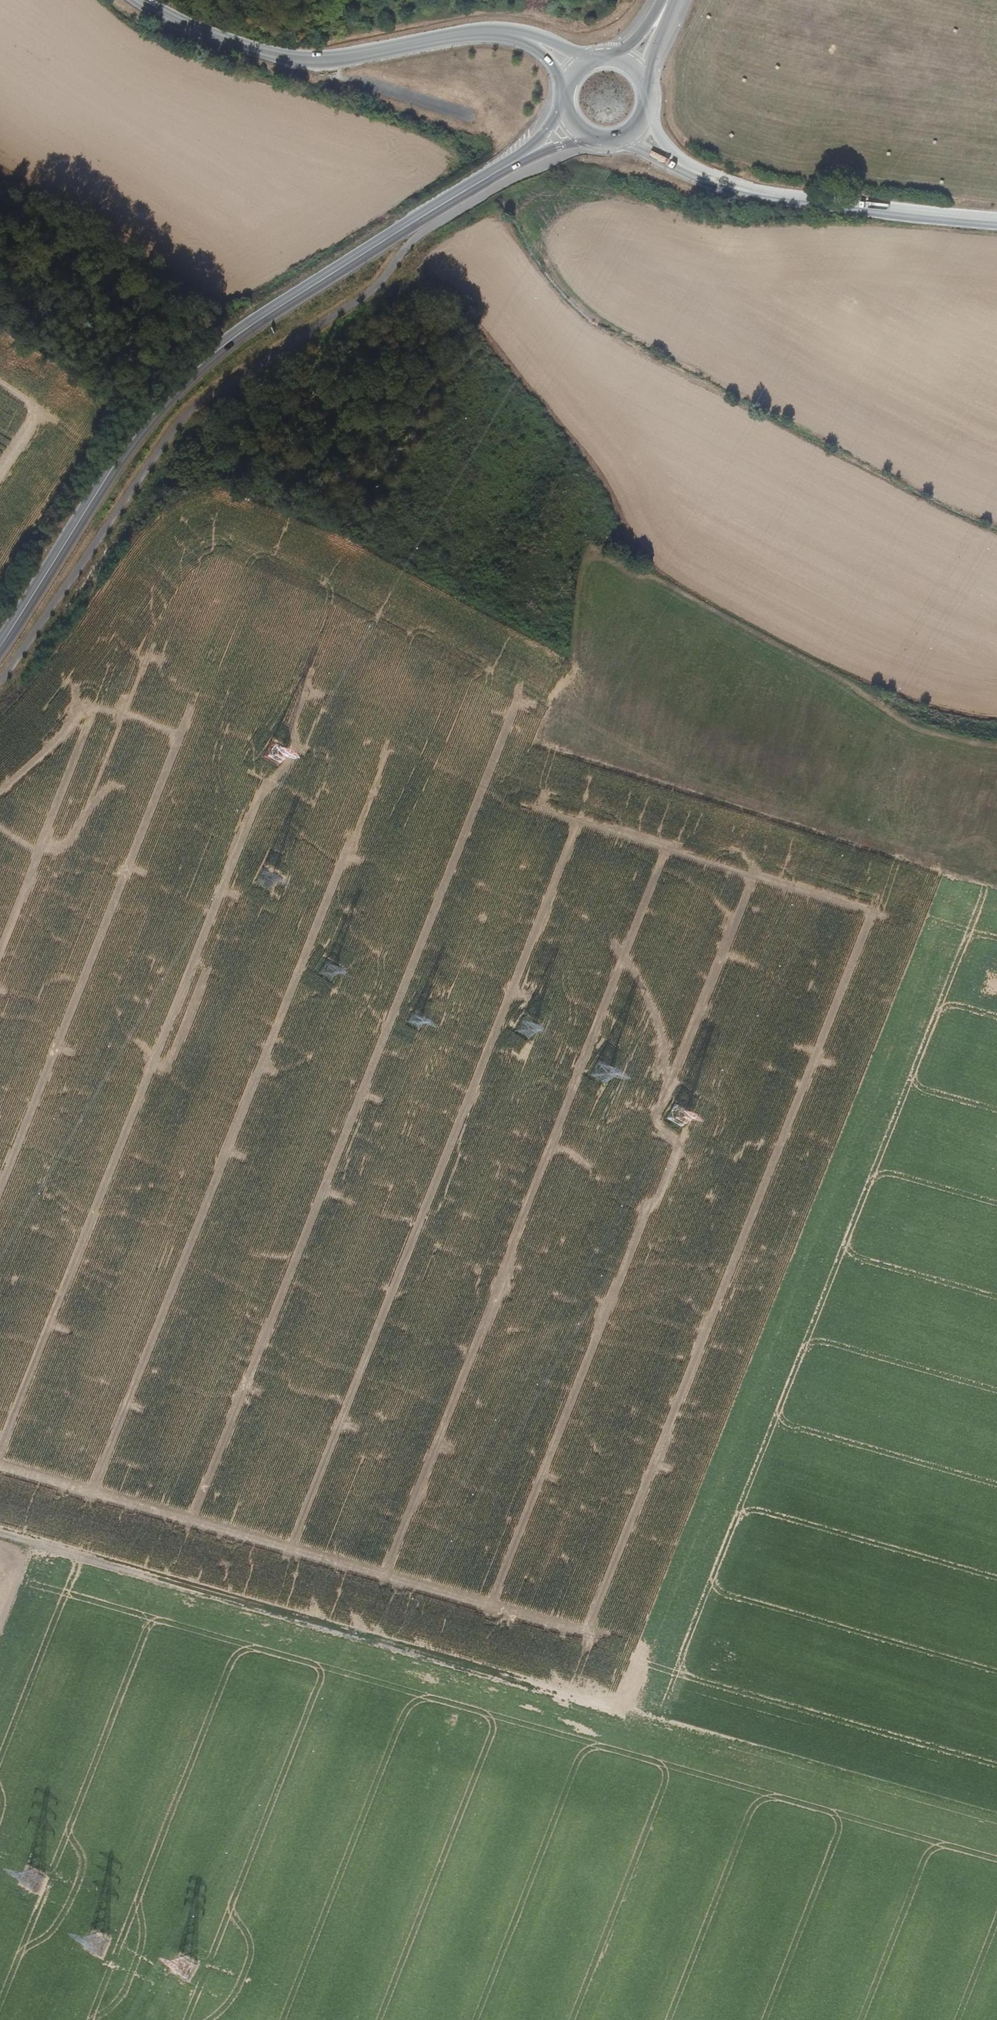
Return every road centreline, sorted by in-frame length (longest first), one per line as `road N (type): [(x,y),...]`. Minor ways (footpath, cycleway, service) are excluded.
road 1 (secondary): [(503,172),(205,361),(126,450),(0,649)]
road 2 (track): [(0,1531),(616,1708)]
road 3 (unclassified): [(140,0),(177,21),(296,63),(515,35)]

